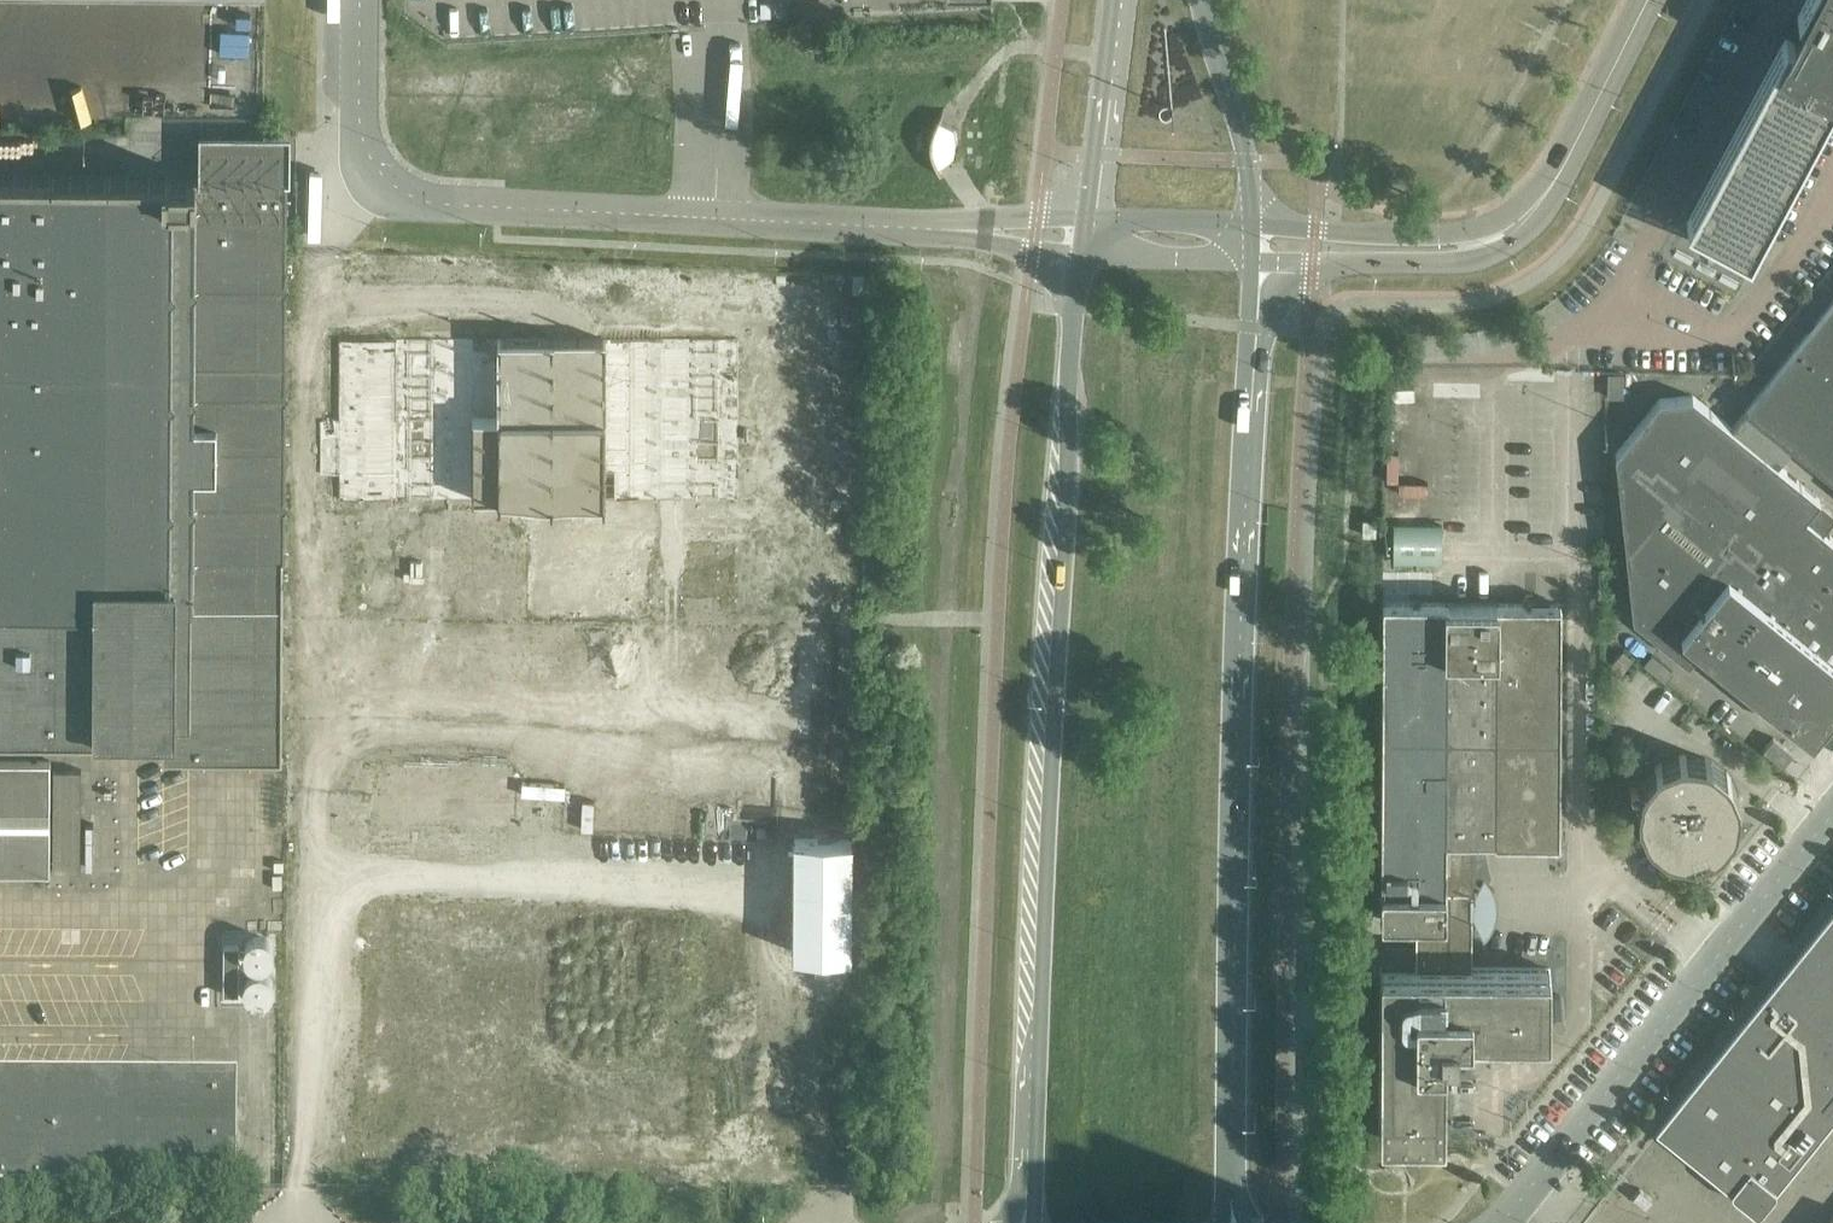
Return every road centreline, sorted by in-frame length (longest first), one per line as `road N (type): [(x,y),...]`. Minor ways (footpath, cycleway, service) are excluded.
road 1 (tertiary): [(1084,255),(1069,368),(1039,923),(1033,1222)]
road 2 (tertiary): [(1223,1222),(1229,746),(1253,259)]
road 3 (unclassified): [(939,229),(435,204),(401,193),(367,153)]
road 4 (unclassified): [(1502,1222),(1832,814)]
road 5 (tertiary): [(1253,259),(1473,260),(1523,237),(1550,193)]
road 6 (tertiary): [(1550,193),(1460,233),(1256,223)]
road 7 (tertiary): [(1256,223),(1248,161),(1200,0)]
road 8 (tertiary): [(1119,0),(1089,219)]
road 9 (tertiary): [(1550,193),(1648,0)]
road 10 (tertiary): [(1084,255),(1253,259)]
road 11 (tertiary): [(1256,223),(1089,219)]
road 12 (unclassified): [(361,0),(367,153)]
road 13 (unclassified): [(1089,219),(978,218),(939,229)]
road 14 (unclassified): [(939,229),(1084,255)]

